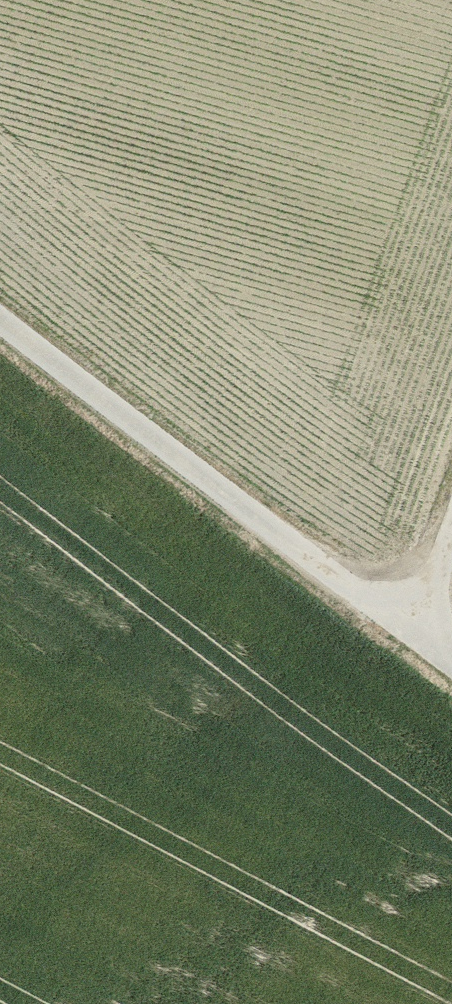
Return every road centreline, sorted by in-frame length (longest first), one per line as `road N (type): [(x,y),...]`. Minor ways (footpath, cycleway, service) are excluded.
road 1 (track): [(0,313),(273,534),(451,650)]

